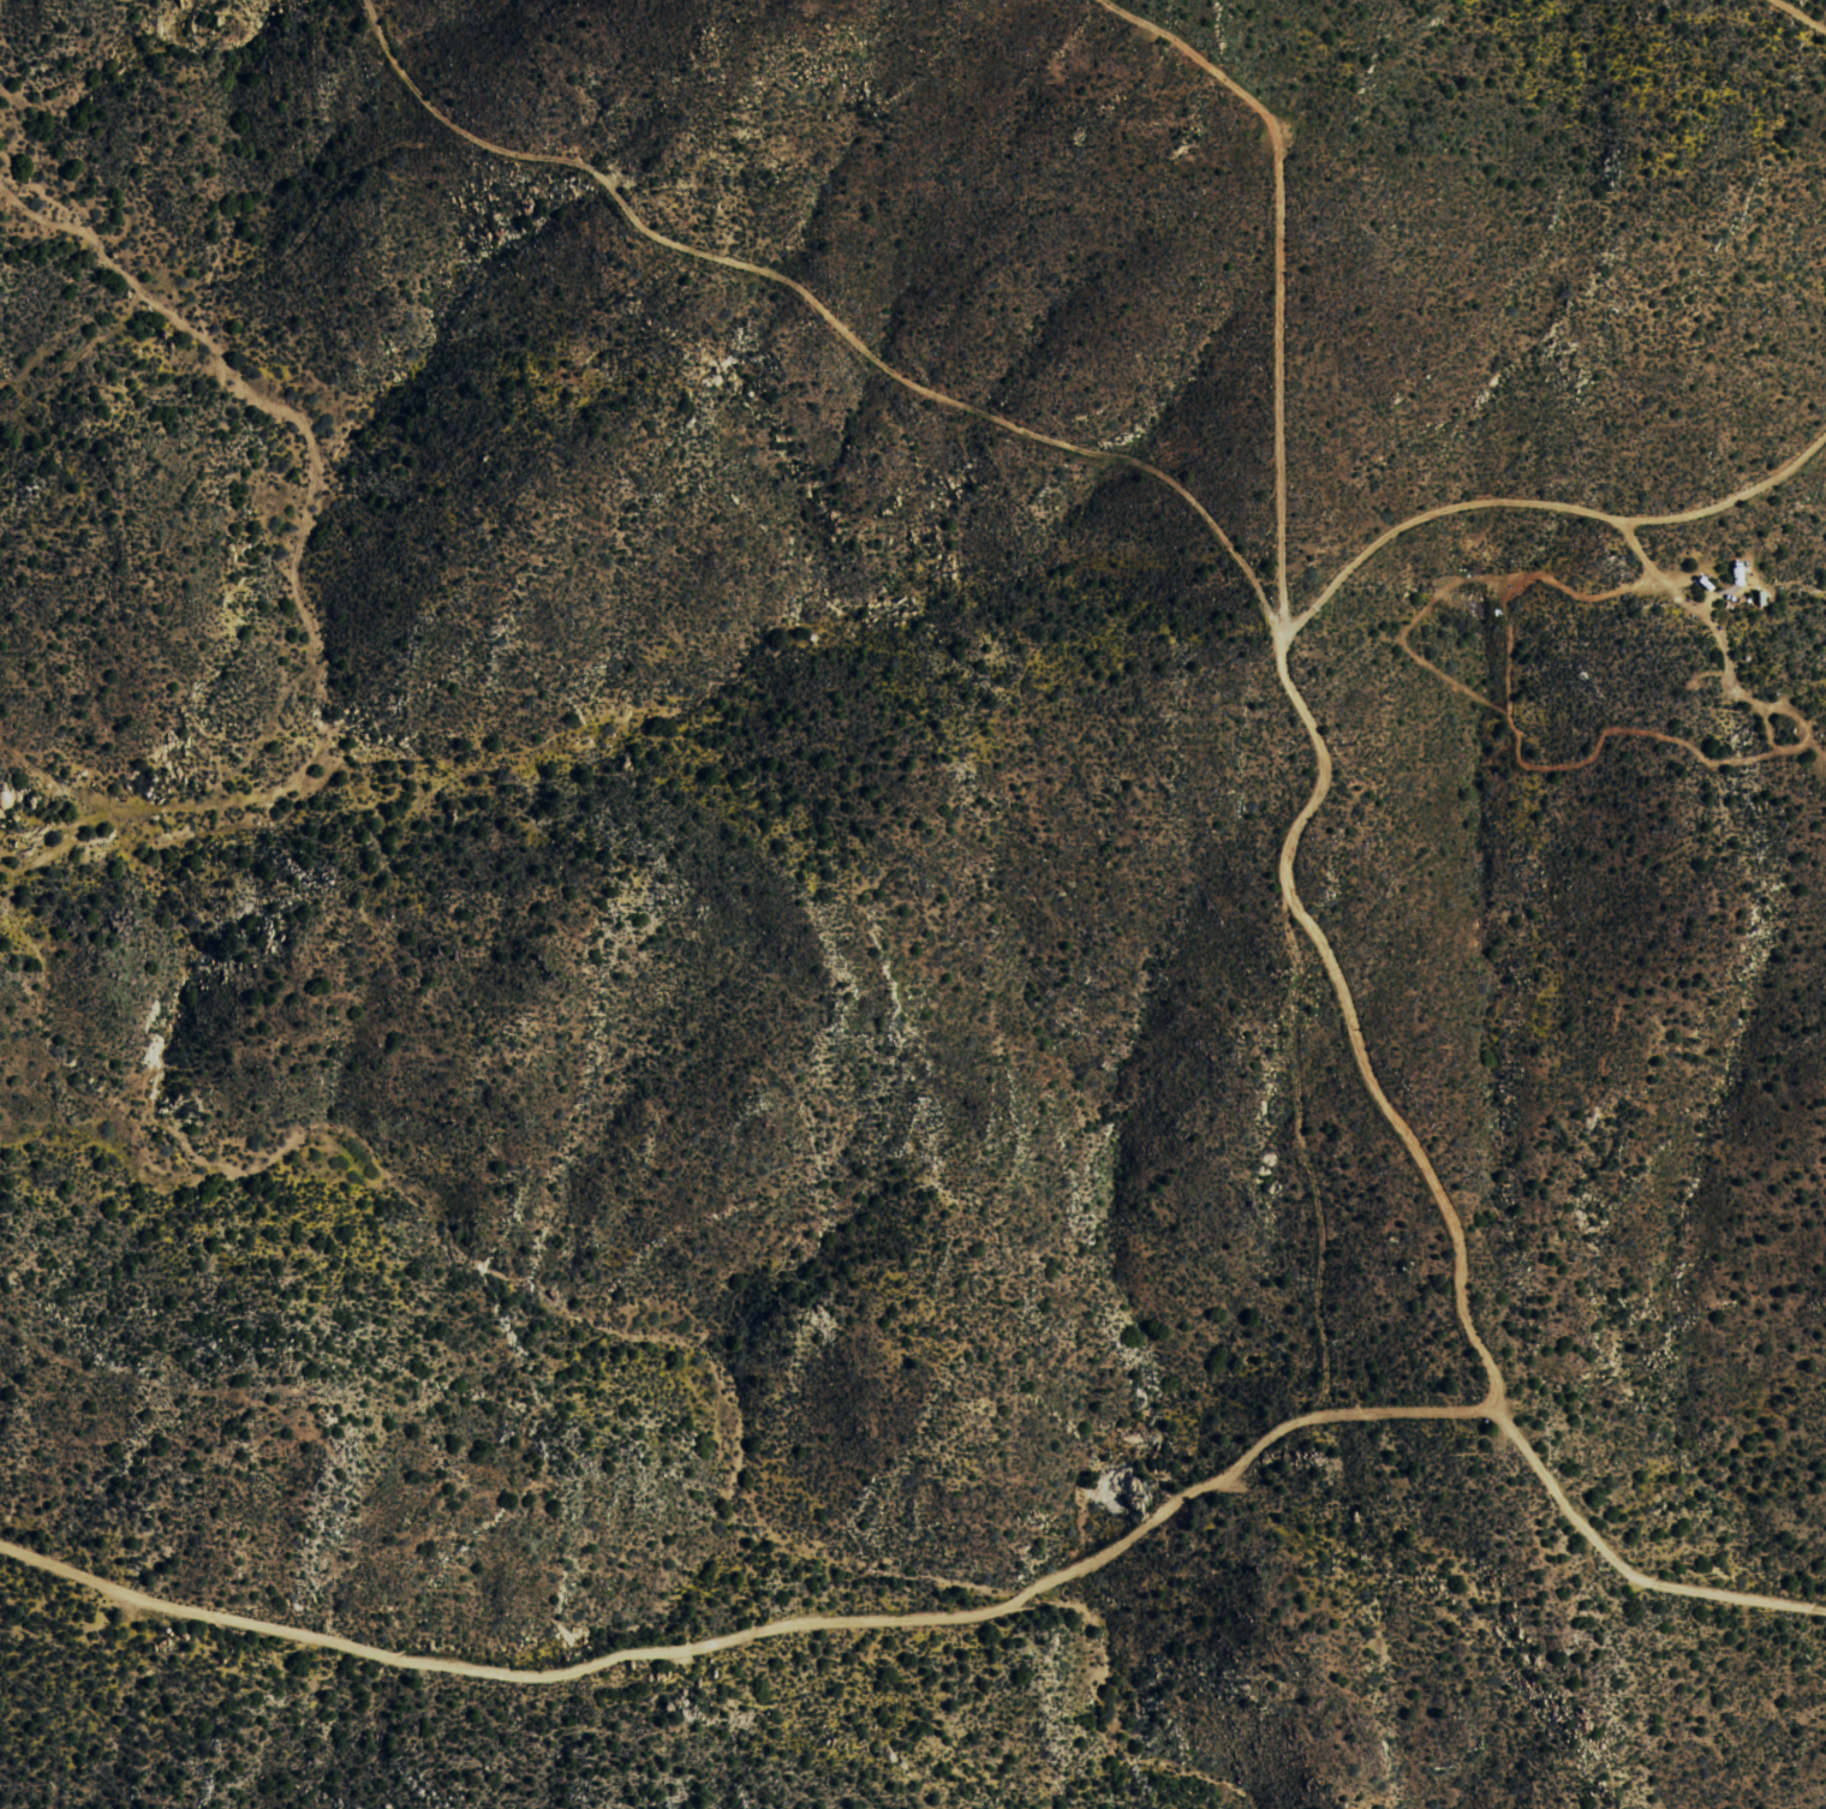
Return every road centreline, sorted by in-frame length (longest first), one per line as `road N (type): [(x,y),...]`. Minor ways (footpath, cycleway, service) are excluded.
road 1 (residential): [(1339,1415),(1339,605),(1227,544),(1147,486),(1068,419),(1002,344),(931,249),(866,131),(818,0)]
road 2 (residential): [(0,1546),(424,1668),(541,1678),(818,1626),(943,1620),(1020,1604),(1100,1565),(1186,1499),(1227,1487),(1259,1449),(1299,1422),(1339,1415)]

